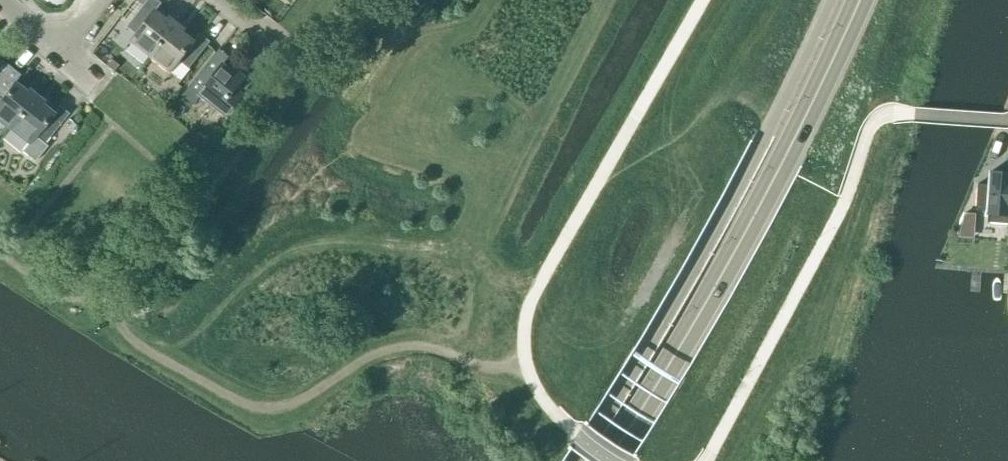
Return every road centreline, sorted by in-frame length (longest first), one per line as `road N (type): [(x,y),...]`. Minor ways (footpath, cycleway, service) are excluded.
road 1 (primary): [(608,460),(714,295),(859,0)]

